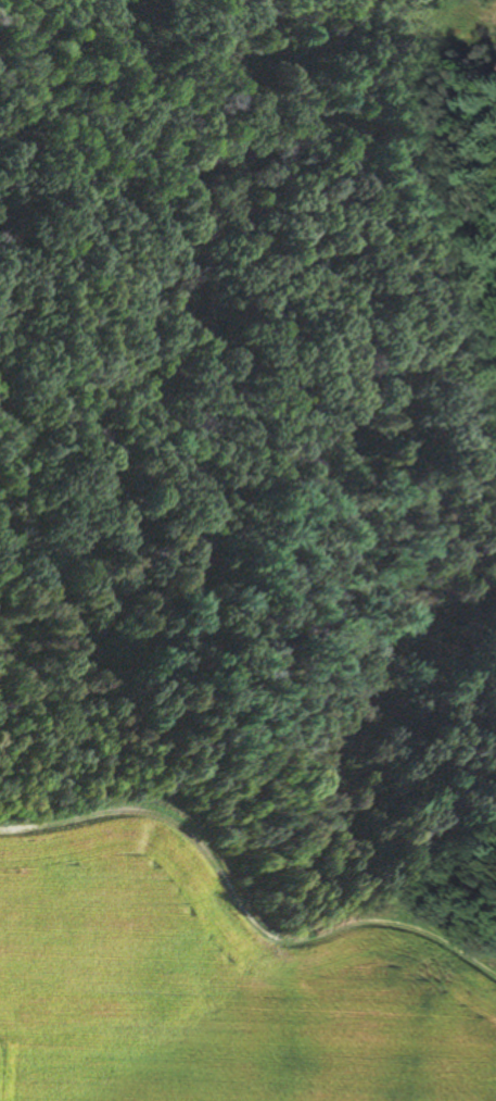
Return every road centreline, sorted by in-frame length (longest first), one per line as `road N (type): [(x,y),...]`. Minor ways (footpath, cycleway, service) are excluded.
road 1 (track): [(495,976),(414,927),(364,924),(280,940),(256,931),(191,833),(170,815),(138,806),(0,831)]

